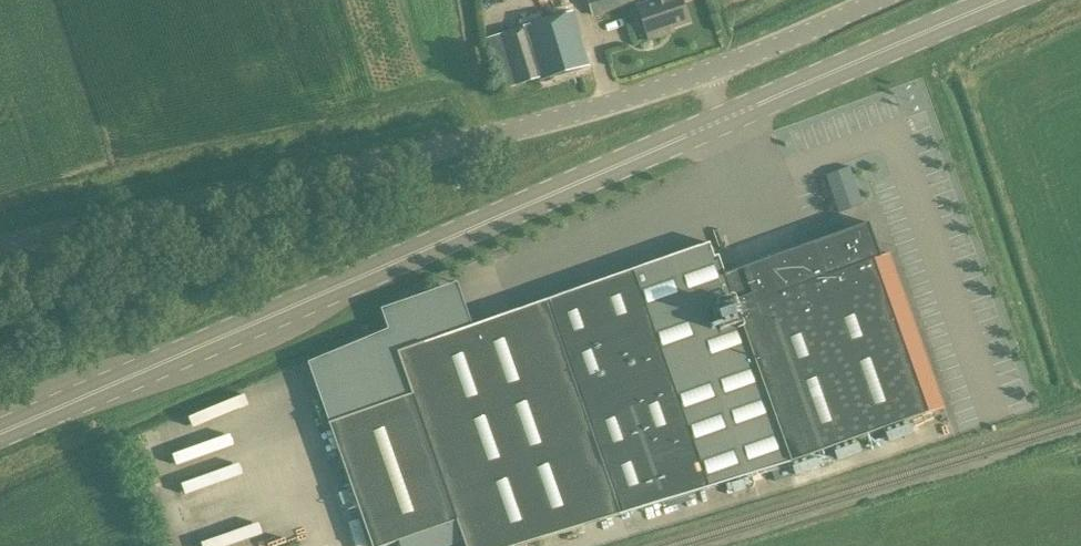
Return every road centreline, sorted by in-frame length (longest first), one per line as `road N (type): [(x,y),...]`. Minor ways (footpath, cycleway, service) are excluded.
road 1 (secondary): [(0,435),(724,122)]
road 2 (unclassified): [(709,73),(442,150),(0,250)]
road 3 (secondary): [(724,122),(1004,0)]
road 4 (unclassified): [(880,0),(709,73)]

